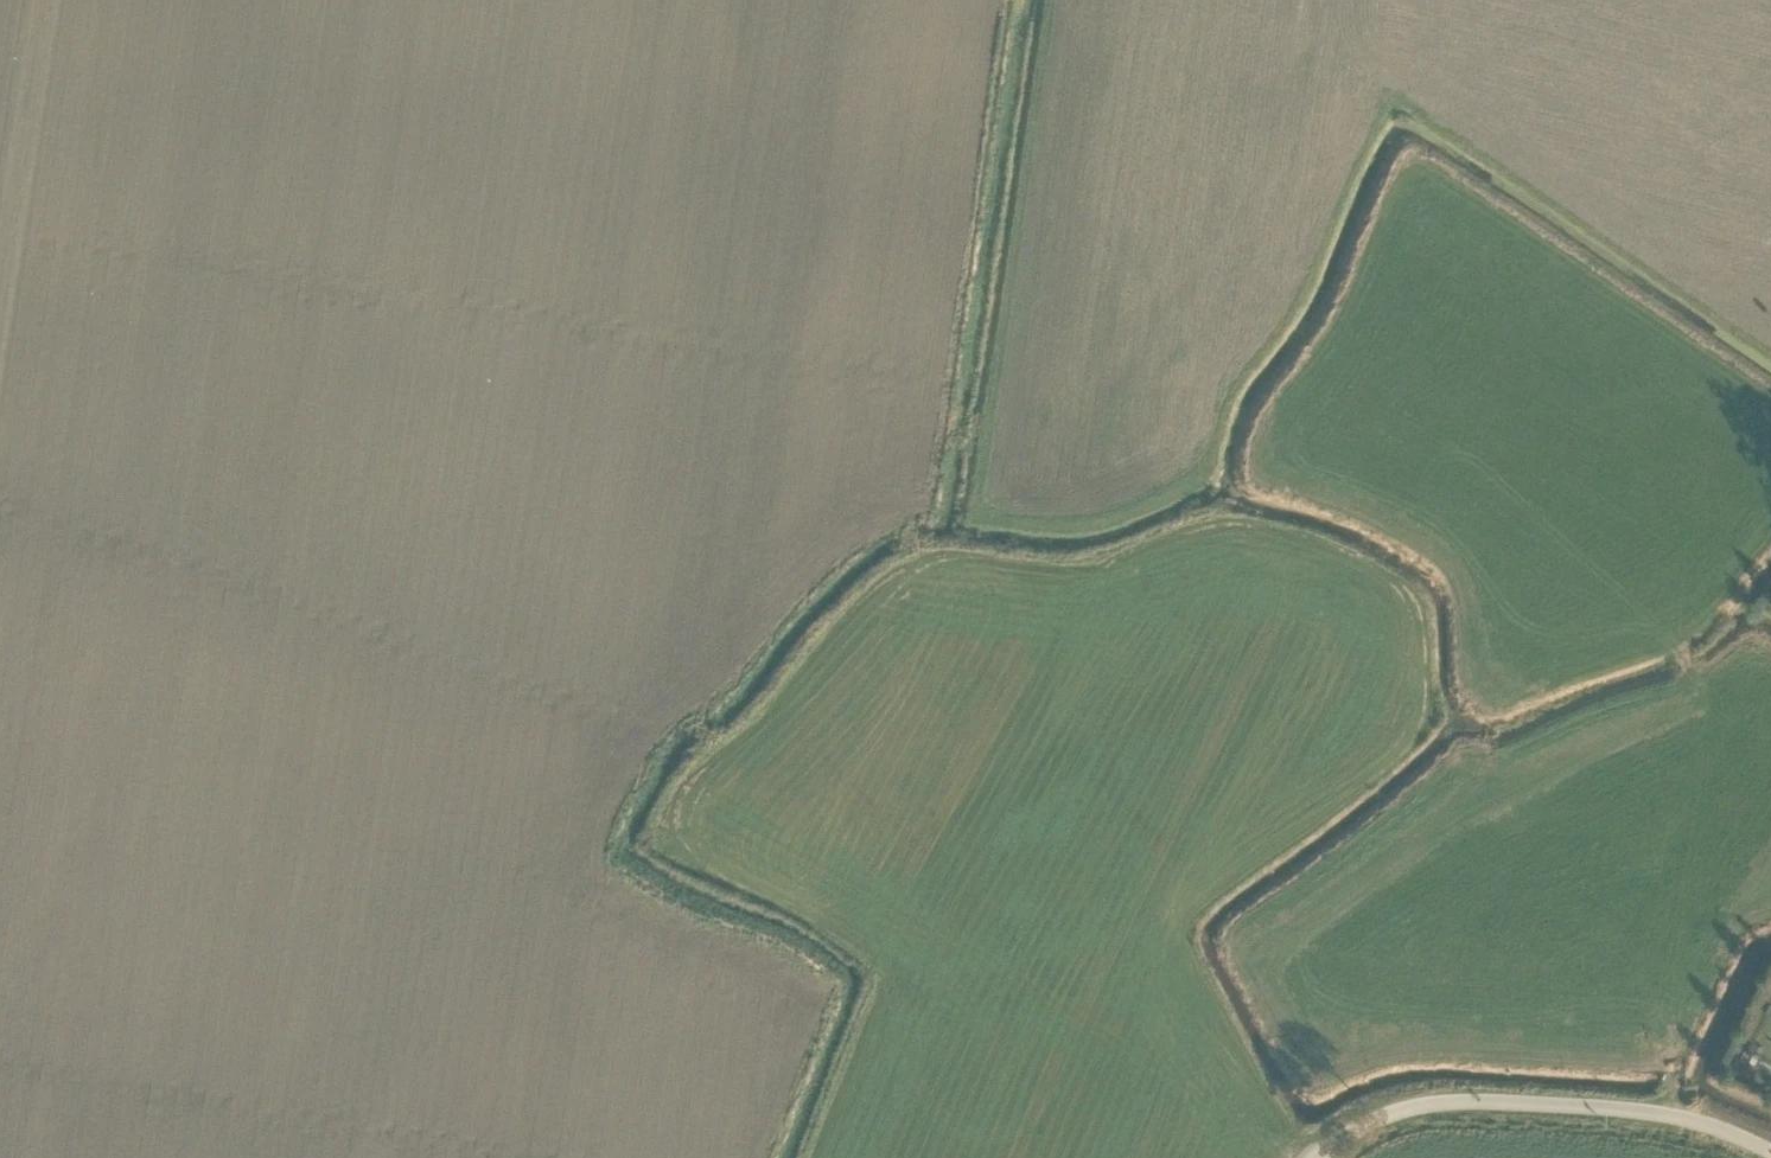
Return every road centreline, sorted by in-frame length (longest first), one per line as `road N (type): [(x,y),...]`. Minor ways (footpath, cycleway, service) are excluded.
road 1 (tertiary): [(1316,1157),(1364,1123),(1417,1106),(1469,1102),(1668,1112),(1770,1151)]

